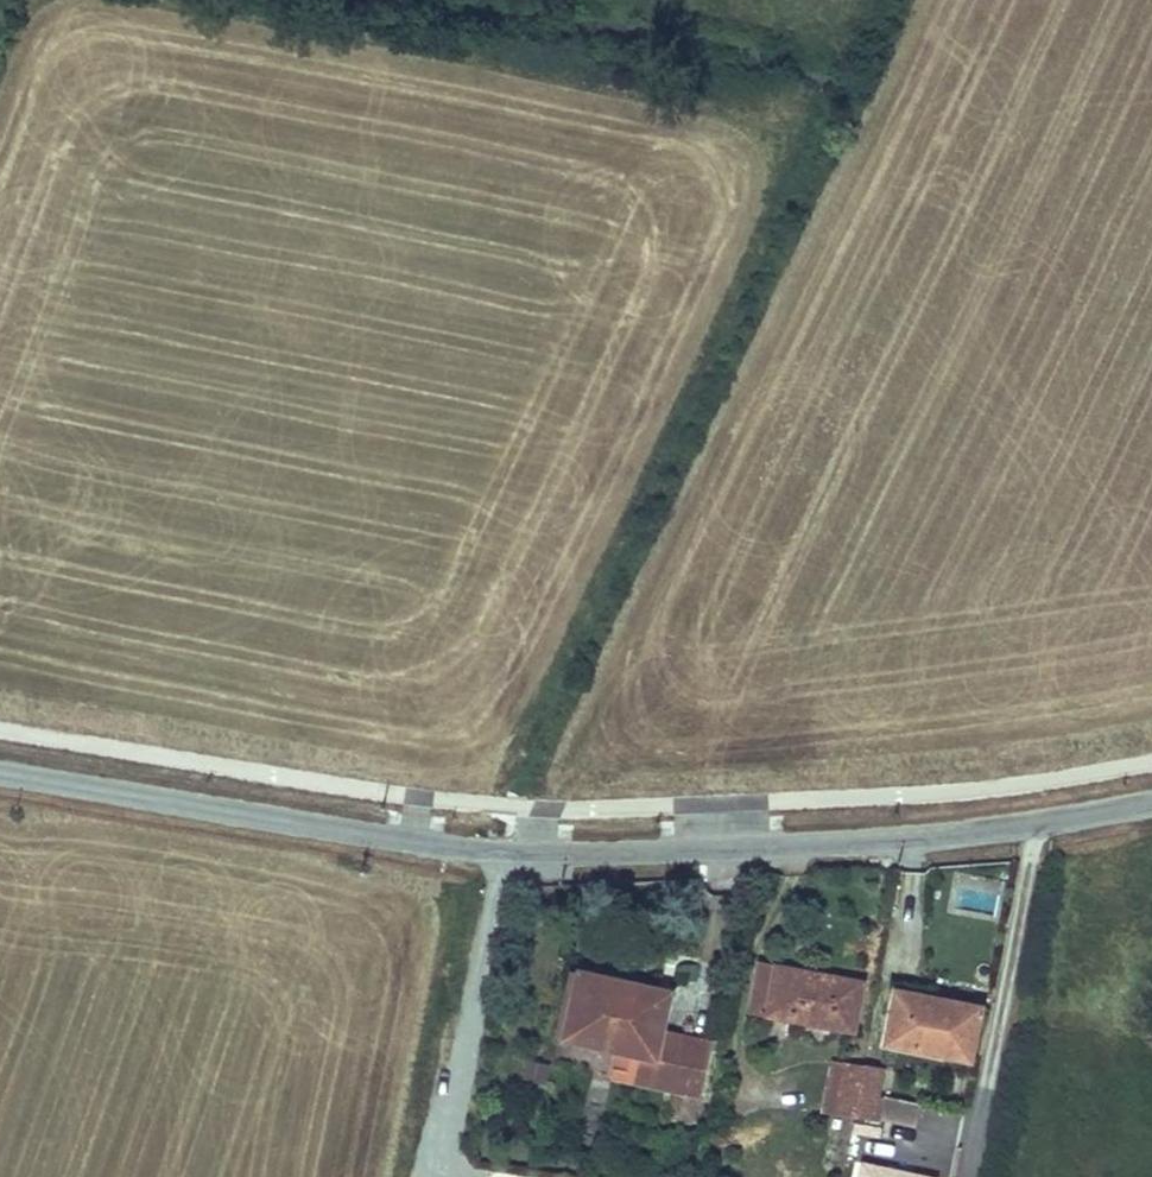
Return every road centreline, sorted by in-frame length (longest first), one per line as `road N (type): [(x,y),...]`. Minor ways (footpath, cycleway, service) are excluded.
road 1 (unclassified): [(0,777),(515,851),(831,844),(1029,826),(1151,802)]

